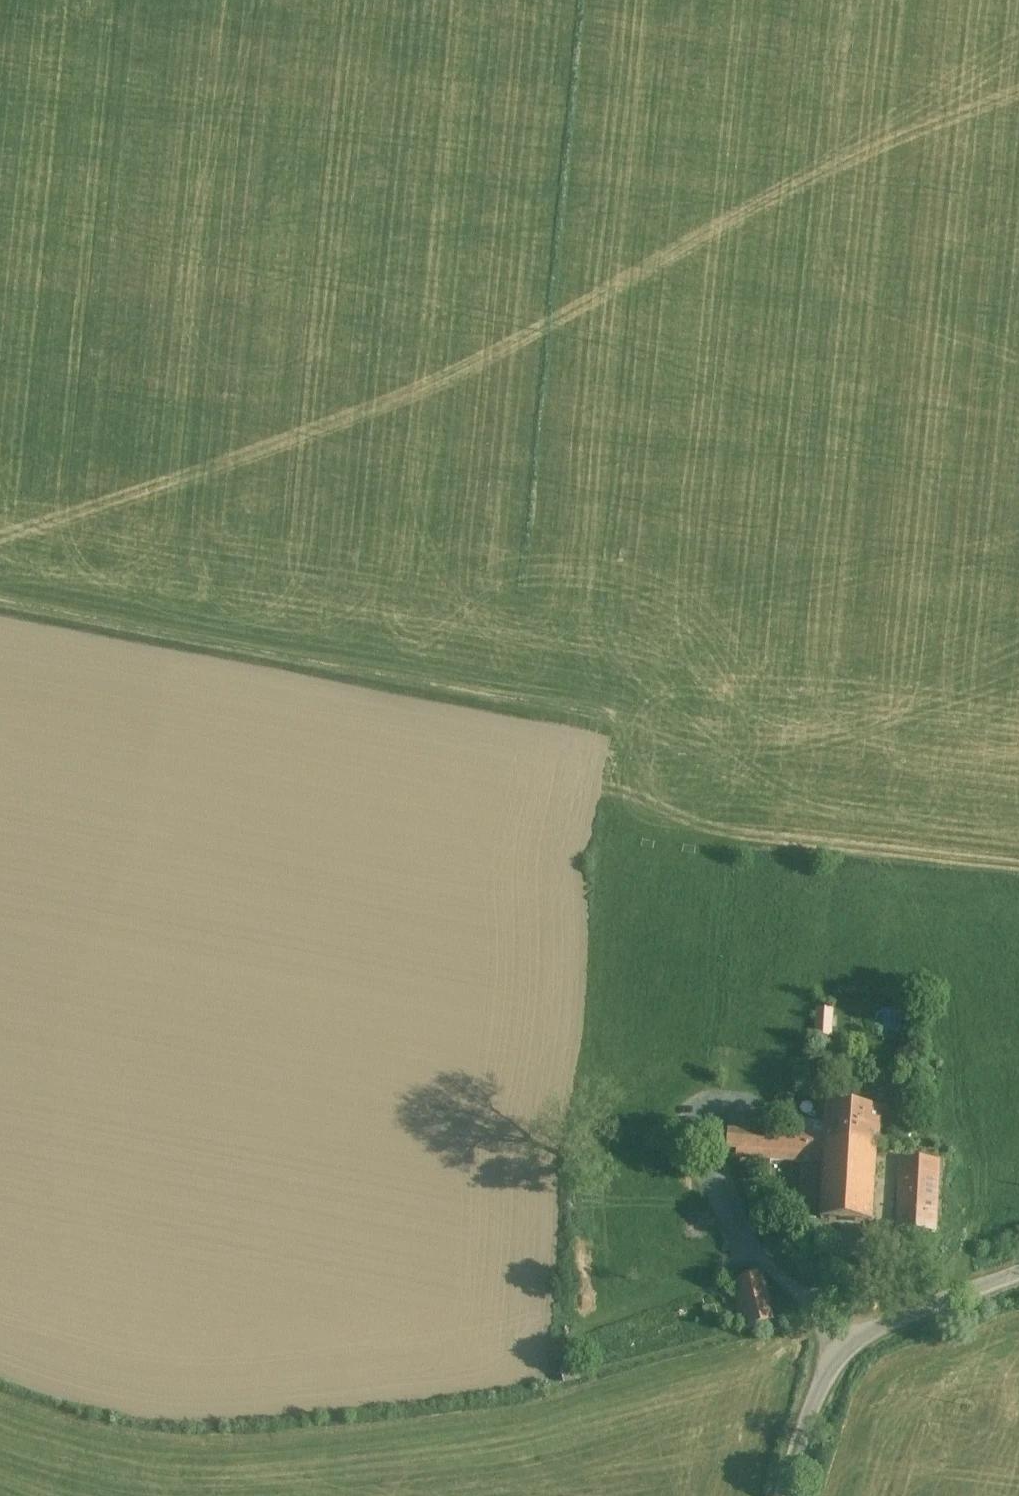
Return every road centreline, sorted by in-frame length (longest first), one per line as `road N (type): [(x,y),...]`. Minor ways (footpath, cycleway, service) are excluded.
road 1 (unclassified): [(785,1495),(846,1349),(1018,1275)]

